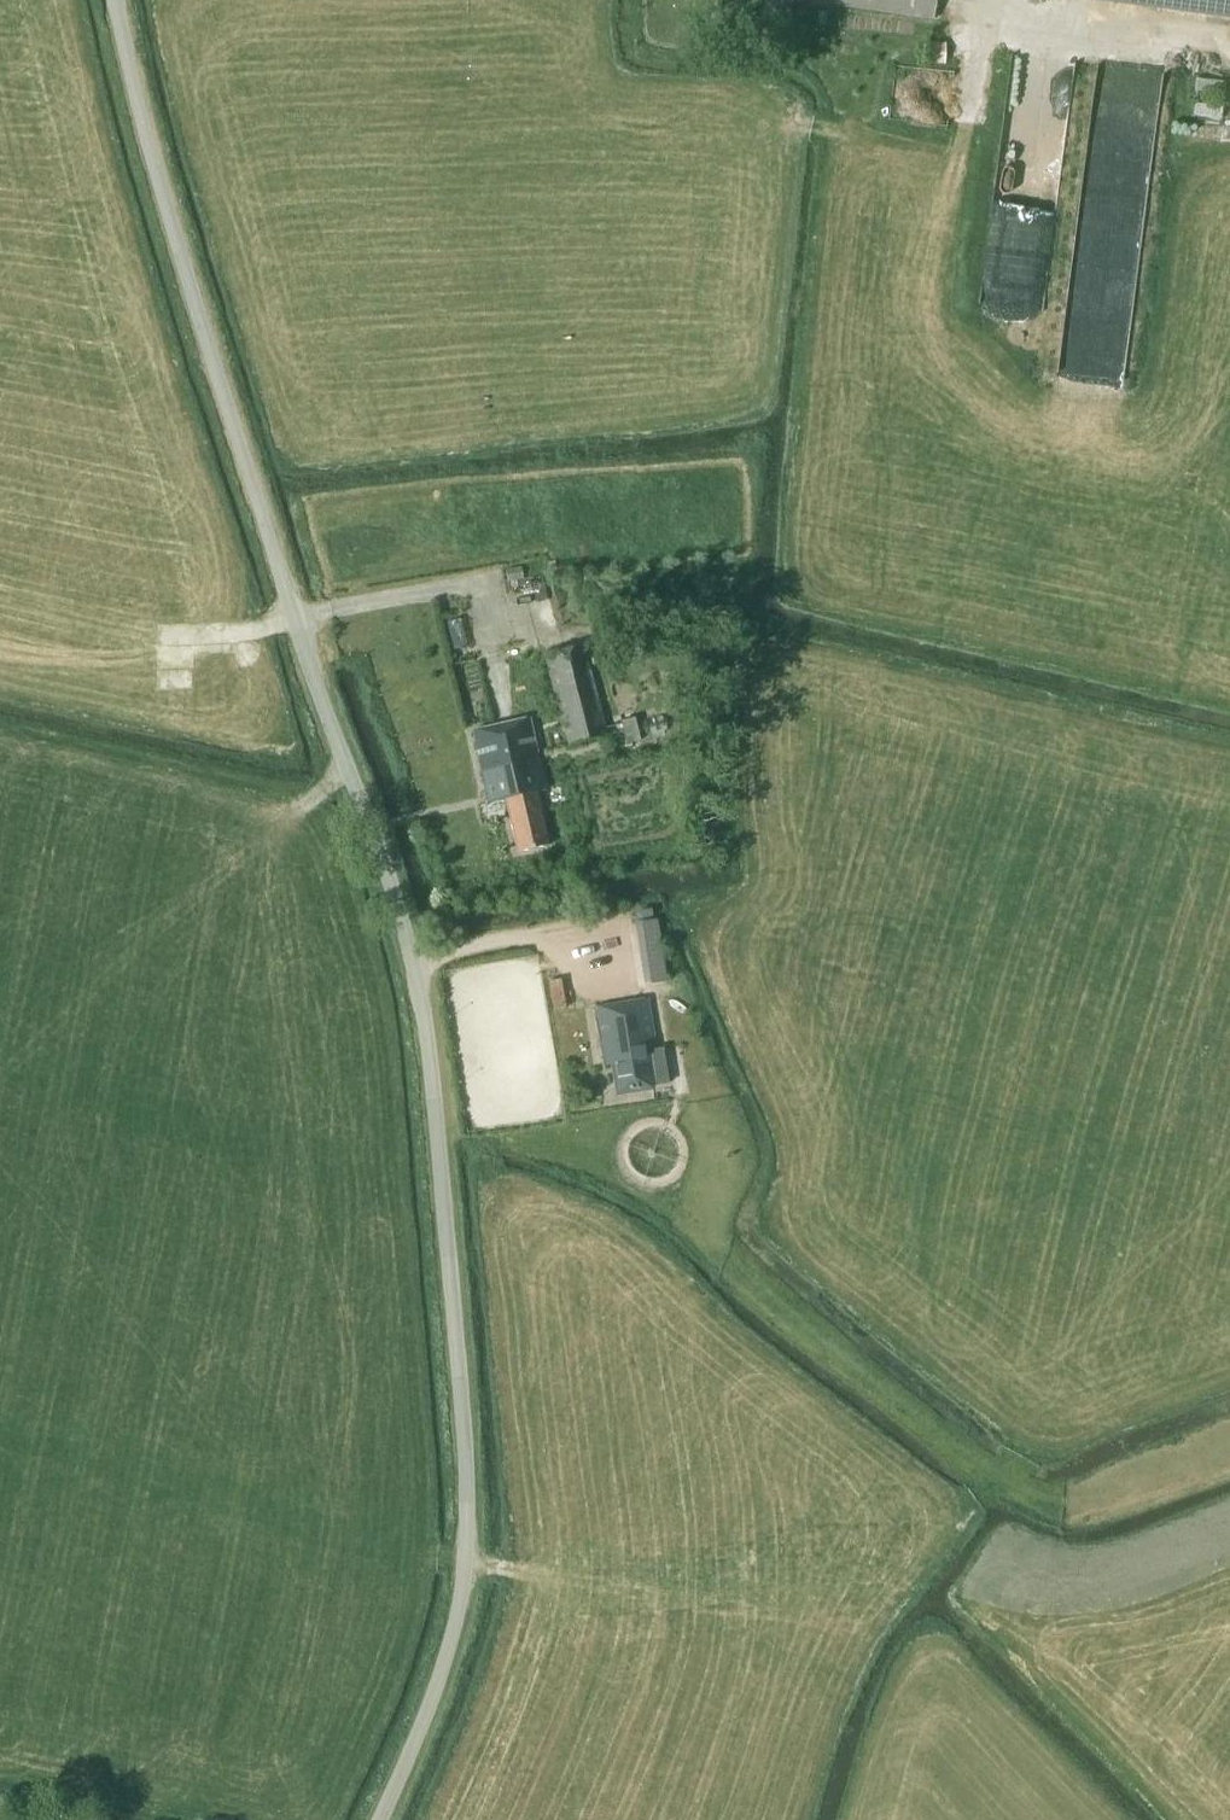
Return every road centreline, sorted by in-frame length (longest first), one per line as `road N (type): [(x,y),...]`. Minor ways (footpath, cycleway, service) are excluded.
road 1 (unclassified): [(378,1819),(433,1694),(457,1615),(468,1537),(420,999),(400,913),(142,125),(115,0)]

